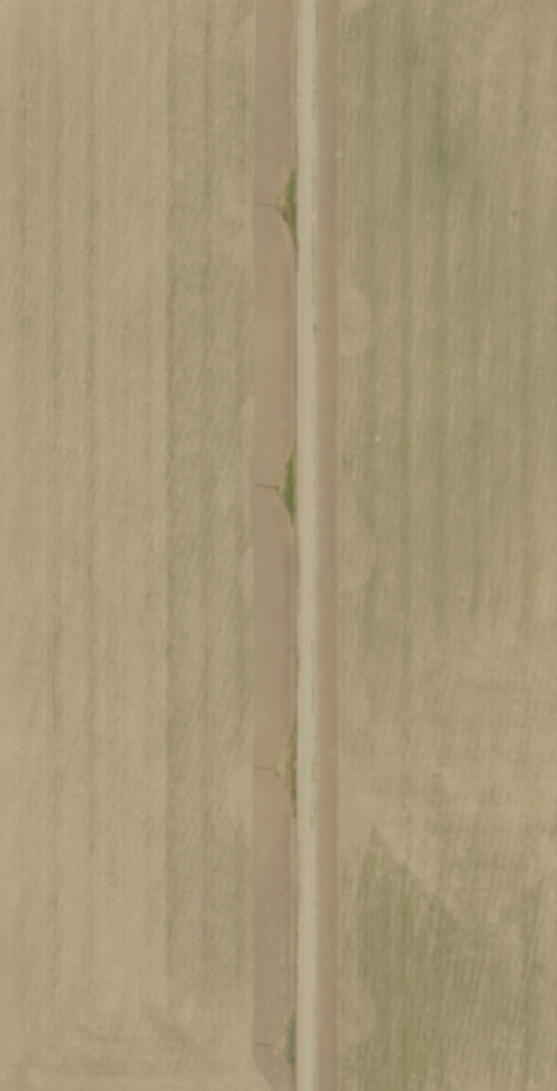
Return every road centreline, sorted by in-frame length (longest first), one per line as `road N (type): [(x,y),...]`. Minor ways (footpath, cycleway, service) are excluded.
road 1 (residential): [(304,1090),(305,0)]

